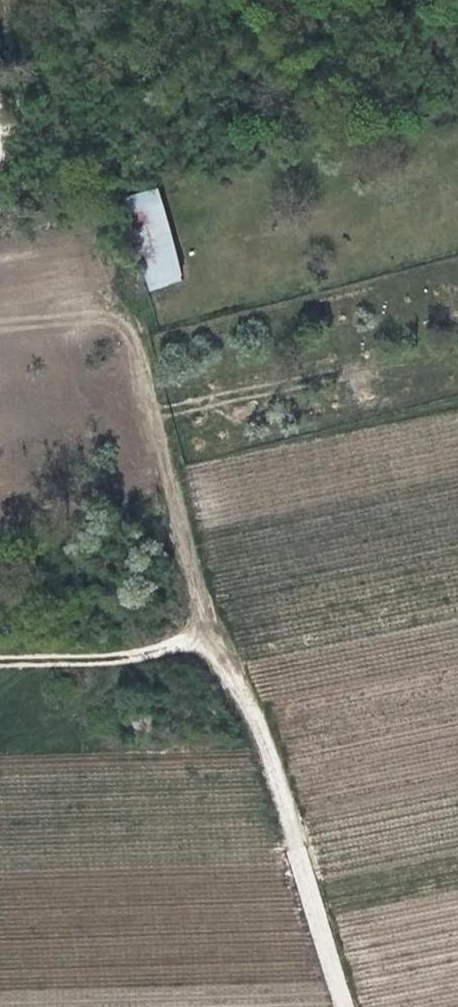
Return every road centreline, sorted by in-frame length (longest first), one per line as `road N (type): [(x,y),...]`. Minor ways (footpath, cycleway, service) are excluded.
road 1 (track): [(346,1006),(246,683),(214,645),(0,656)]

